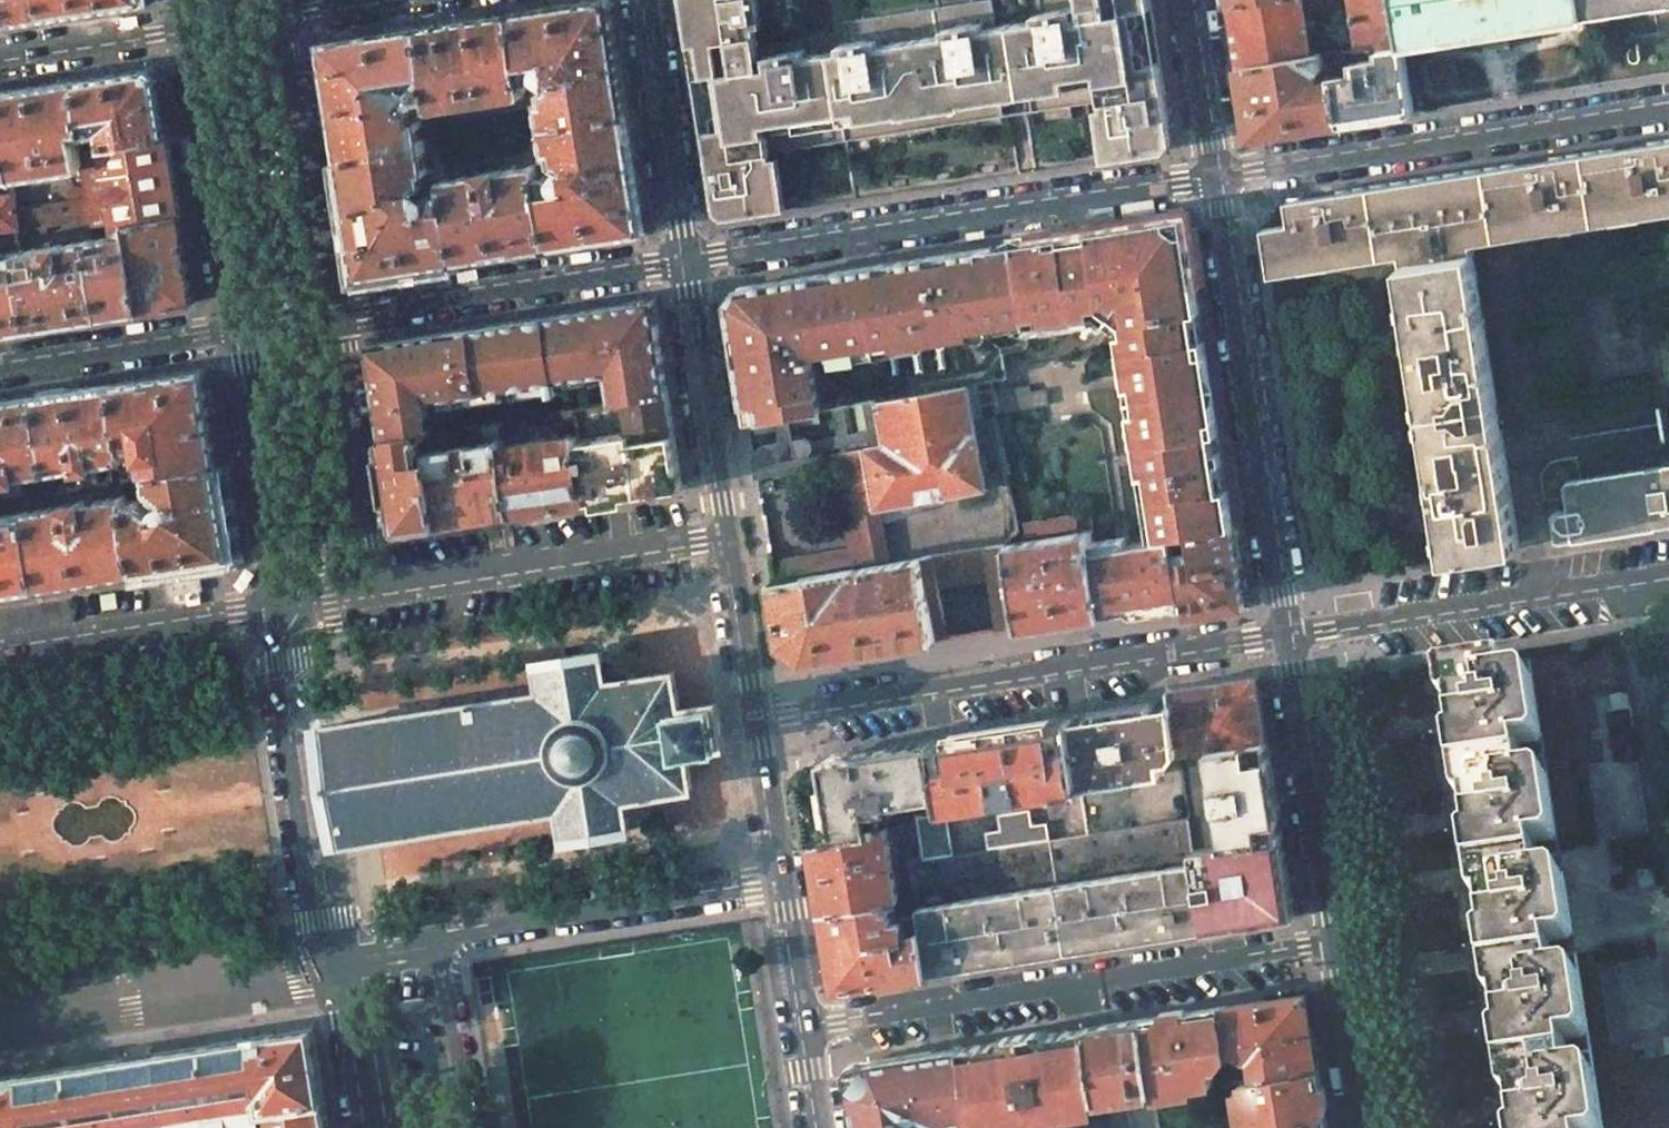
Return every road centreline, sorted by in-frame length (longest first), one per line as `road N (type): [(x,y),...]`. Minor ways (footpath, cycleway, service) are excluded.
road 1 (residential): [(801,1028),(1334,947)]
road 2 (residential): [(1284,632),(753,720)]
road 3 (residential): [(683,265),(1214,180)]
road 4 (residential): [(1214,180),(1668,108)]
road 5 (residential): [(1214,180),(1284,632)]
road 6 (residential): [(1668,580),(1284,632)]
road 7 (residential): [(275,605),(271,649),(314,929),(344,960)]
road 8 (residential): [(332,318),(683,265)]
road 9 (unclassified): [(725,538),(374,589)]
road 10 (unclassified): [(448,941),(779,882)]
road 11 (residential): [(1284,632),(1334,947)]
road 12 (residential): [(332,318),(284,12)]
road 13 (residential): [(191,26),(236,330)]
road 14 (residential): [(0,651),(275,605)]
road 15 (residential): [(236,330),(275,605)]
road 16 (residential): [(725,538),(683,265)]
road 17 (residential): [(374,589),(332,318)]
road 18 (residential): [(683,265),(640,0)]
road 19 (residential): [(0,367),(236,330)]
road 20 (residential): [(191,26),(0,55)]
road 21 (residential): [(477,1127),(448,941)]
road 22 (residential): [(753,720),(725,538)]
road 23 (residential): [(1184,0),(1214,180)]
road 24 (residential): [(1334,947),(1362,1127)]
road 25 (residential): [(344,960),(371,1127)]
road 26 (residential): [(779,882),(753,720)]
road 27 (residential): [(801,1028),(779,882)]

